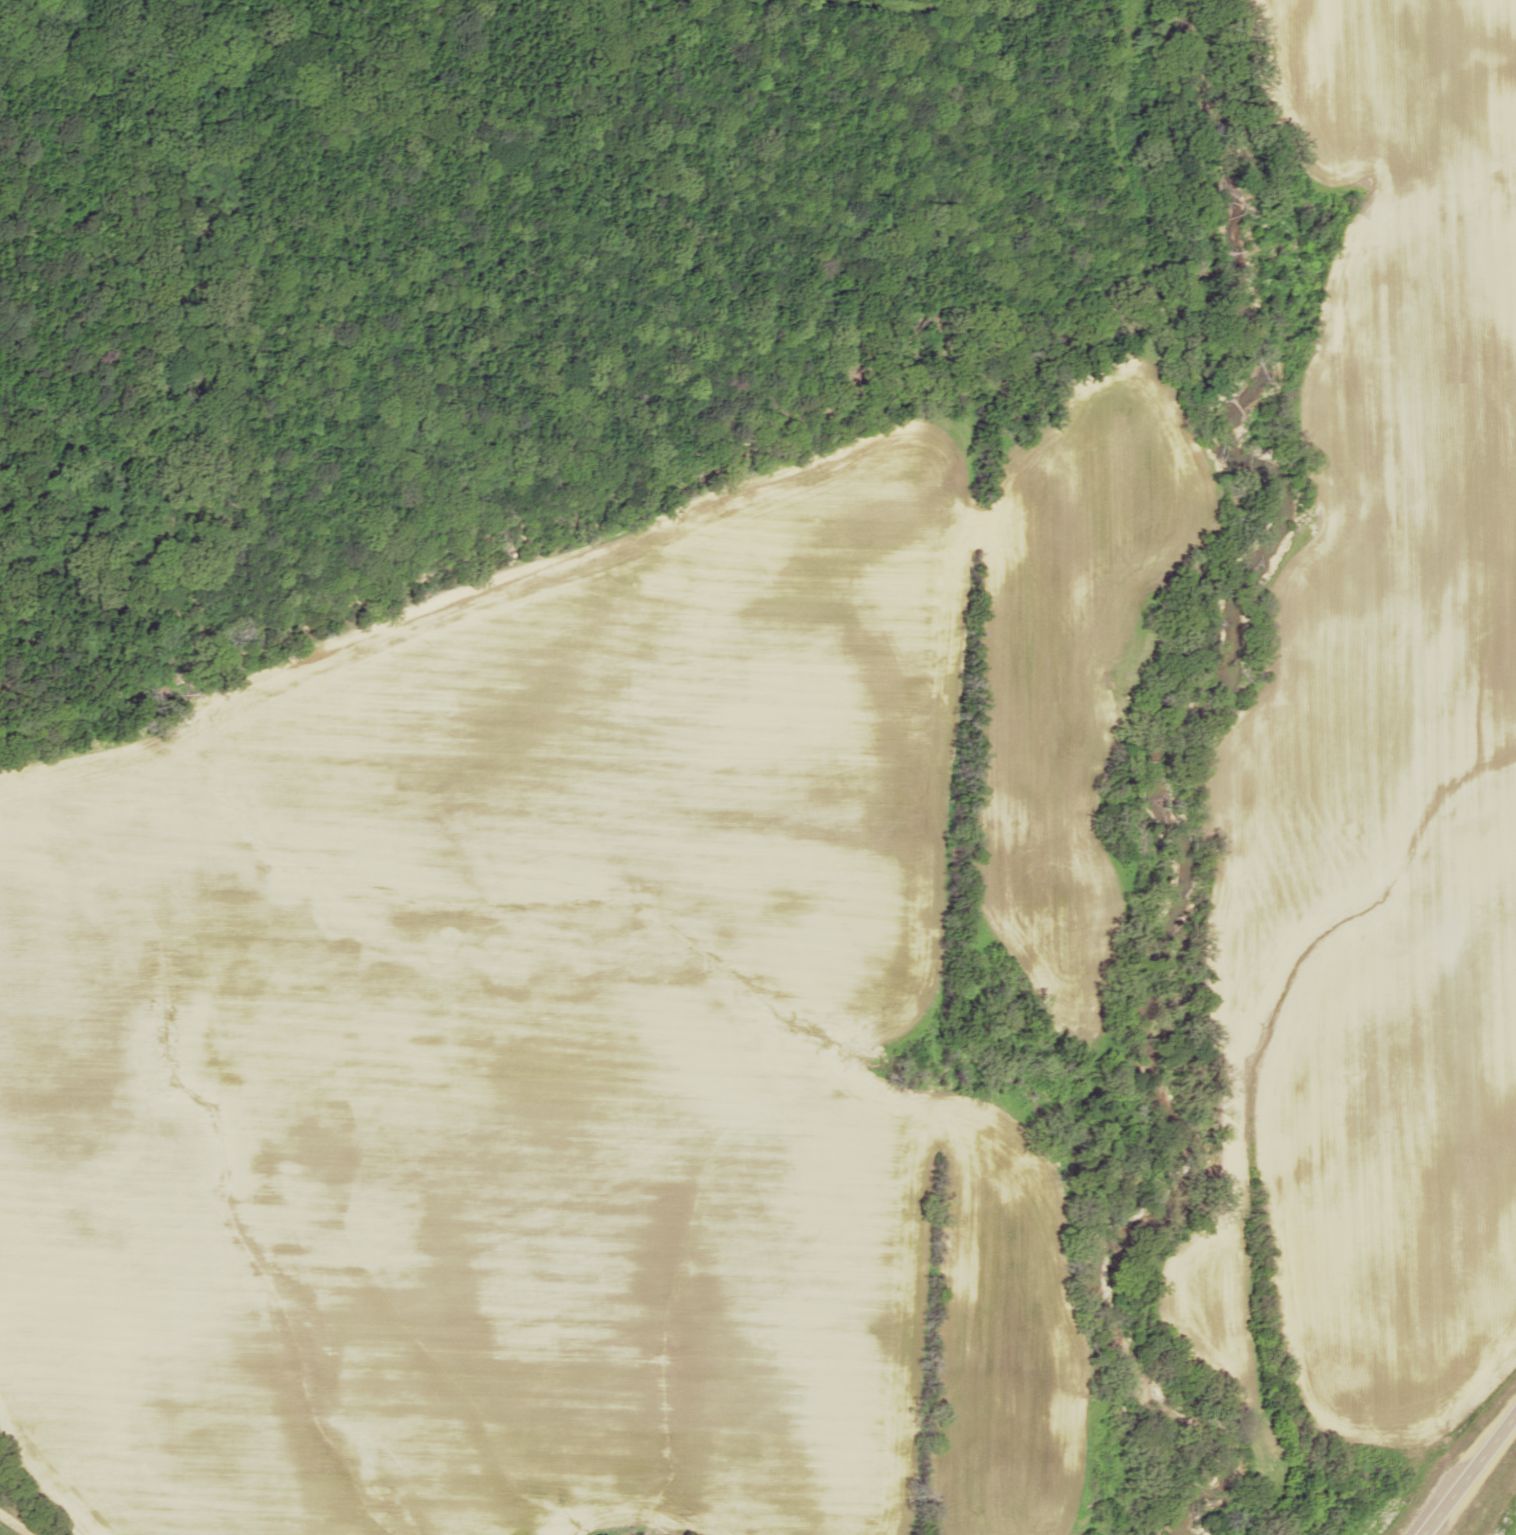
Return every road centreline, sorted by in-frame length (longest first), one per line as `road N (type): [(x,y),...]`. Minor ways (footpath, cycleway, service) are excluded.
road 1 (primary): [(1420,1534),(1515,1409)]

